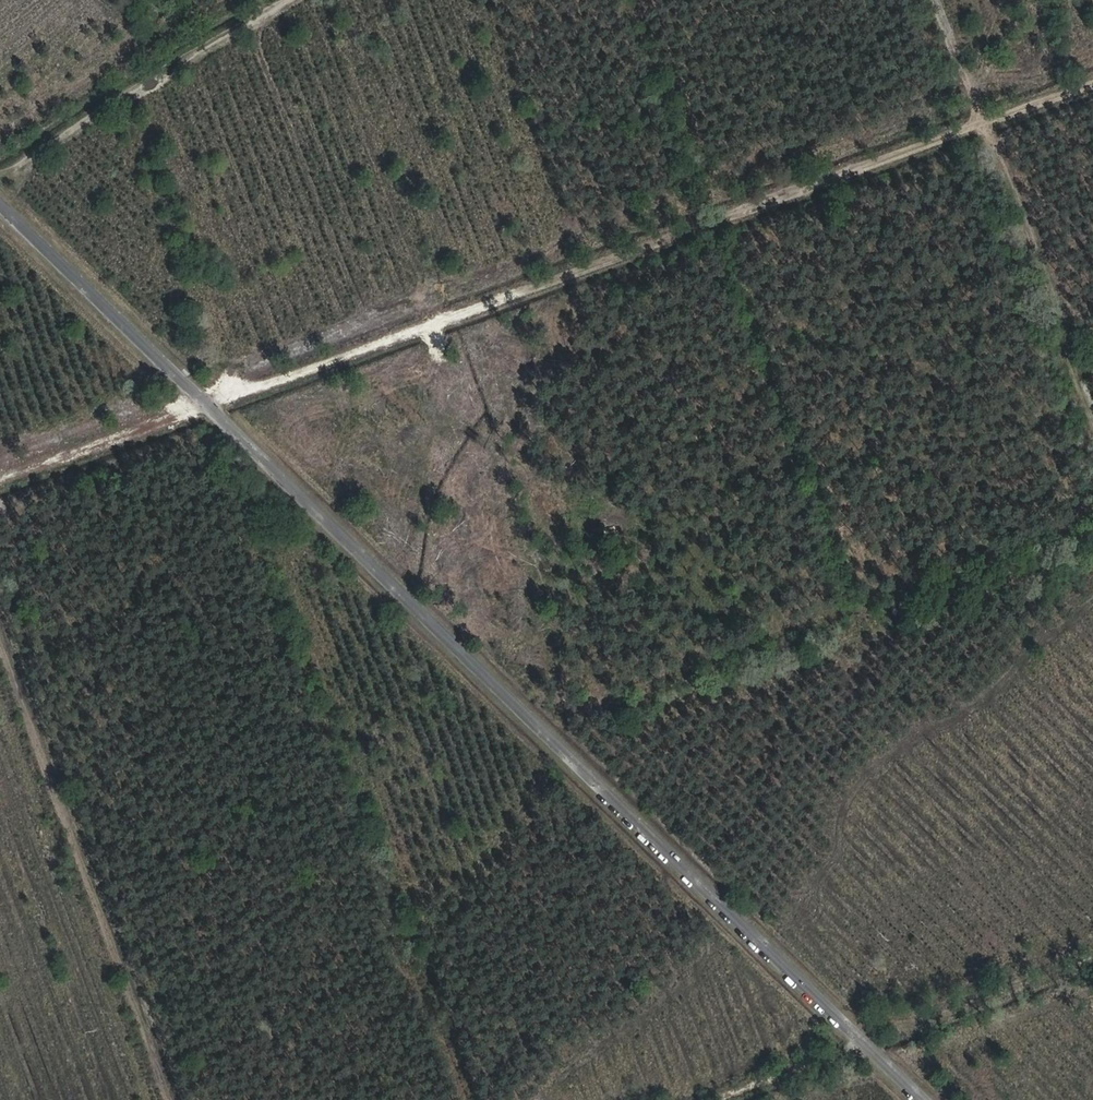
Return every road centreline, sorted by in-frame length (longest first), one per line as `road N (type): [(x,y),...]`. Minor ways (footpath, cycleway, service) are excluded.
road 1 (unclassified): [(923,1099),(0,199)]
road 2 (track): [(0,479),(1092,79)]
road 3 (track): [(172,1099),(0,630)]
road 4 (track): [(934,0),(1092,424)]
road 5 (track): [(1092,957),(707,1099)]
road 6 (track): [(297,0),(104,109),(0,178)]

